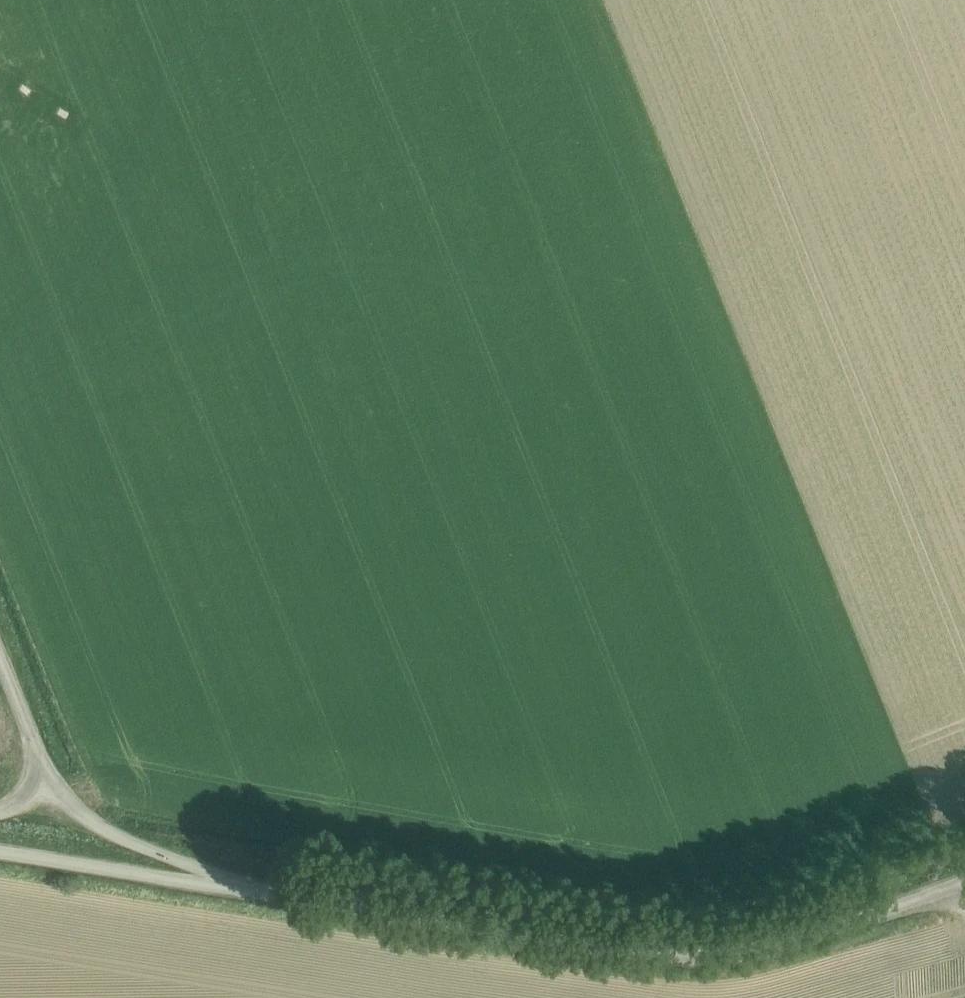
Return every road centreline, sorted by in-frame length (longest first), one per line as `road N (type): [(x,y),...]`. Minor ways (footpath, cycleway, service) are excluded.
road 1 (unclassified): [(215,881),(303,902),(708,958),(768,953),(964,885)]
road 2 (unclassified): [(215,881),(70,807),(39,761)]
road 3 (unclassified): [(0,850),(215,881)]

